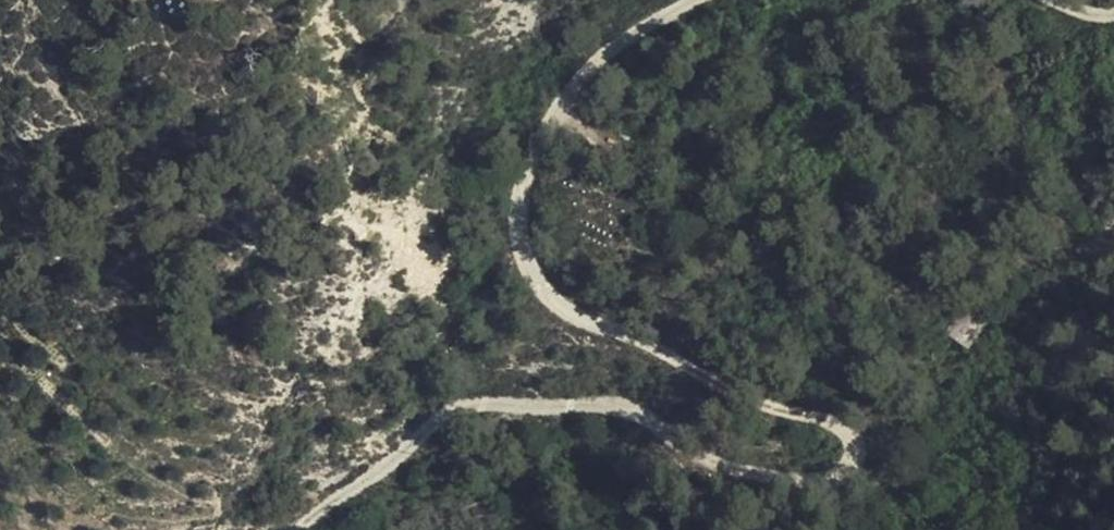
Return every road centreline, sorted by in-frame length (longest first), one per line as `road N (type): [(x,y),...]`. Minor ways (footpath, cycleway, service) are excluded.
road 1 (track): [(301,529),(469,406),(616,402),(646,410),(683,450),(712,463),(812,480),(847,467),(855,449),(840,428),(737,394),(650,345),(575,317),(538,283),(520,237),(528,173),(557,113),(610,47),(692,0)]

